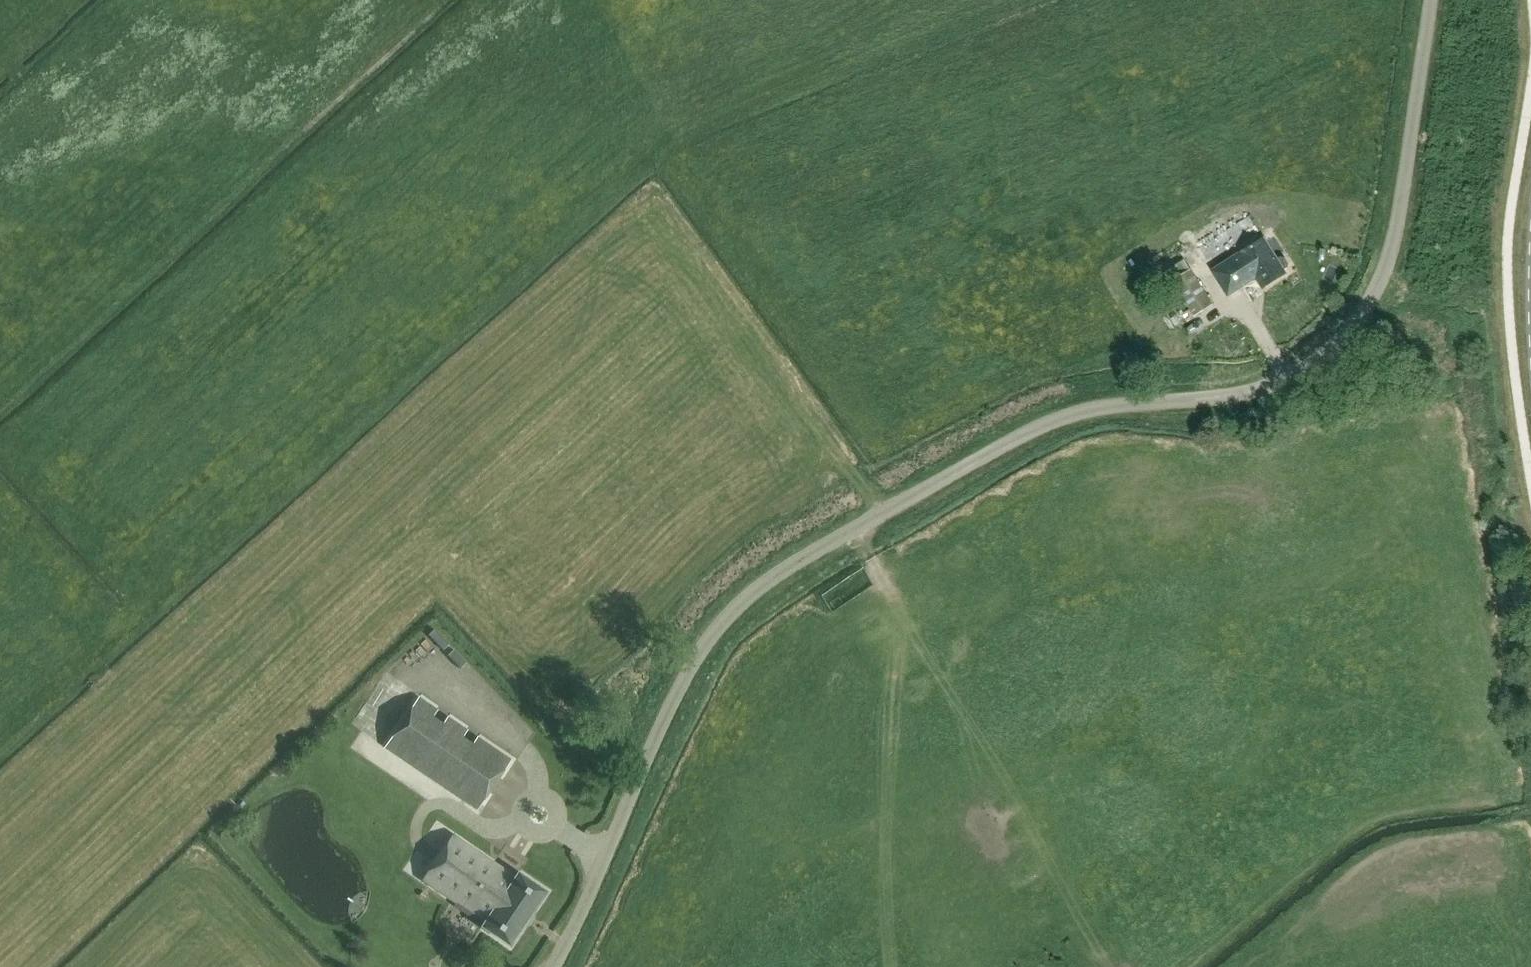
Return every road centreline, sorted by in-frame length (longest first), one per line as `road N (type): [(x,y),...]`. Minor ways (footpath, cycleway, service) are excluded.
road 1 (unclassified): [(553,966),(684,680),(752,592),(1059,417),(1272,388),(1341,337),(1389,260),(1430,0)]

